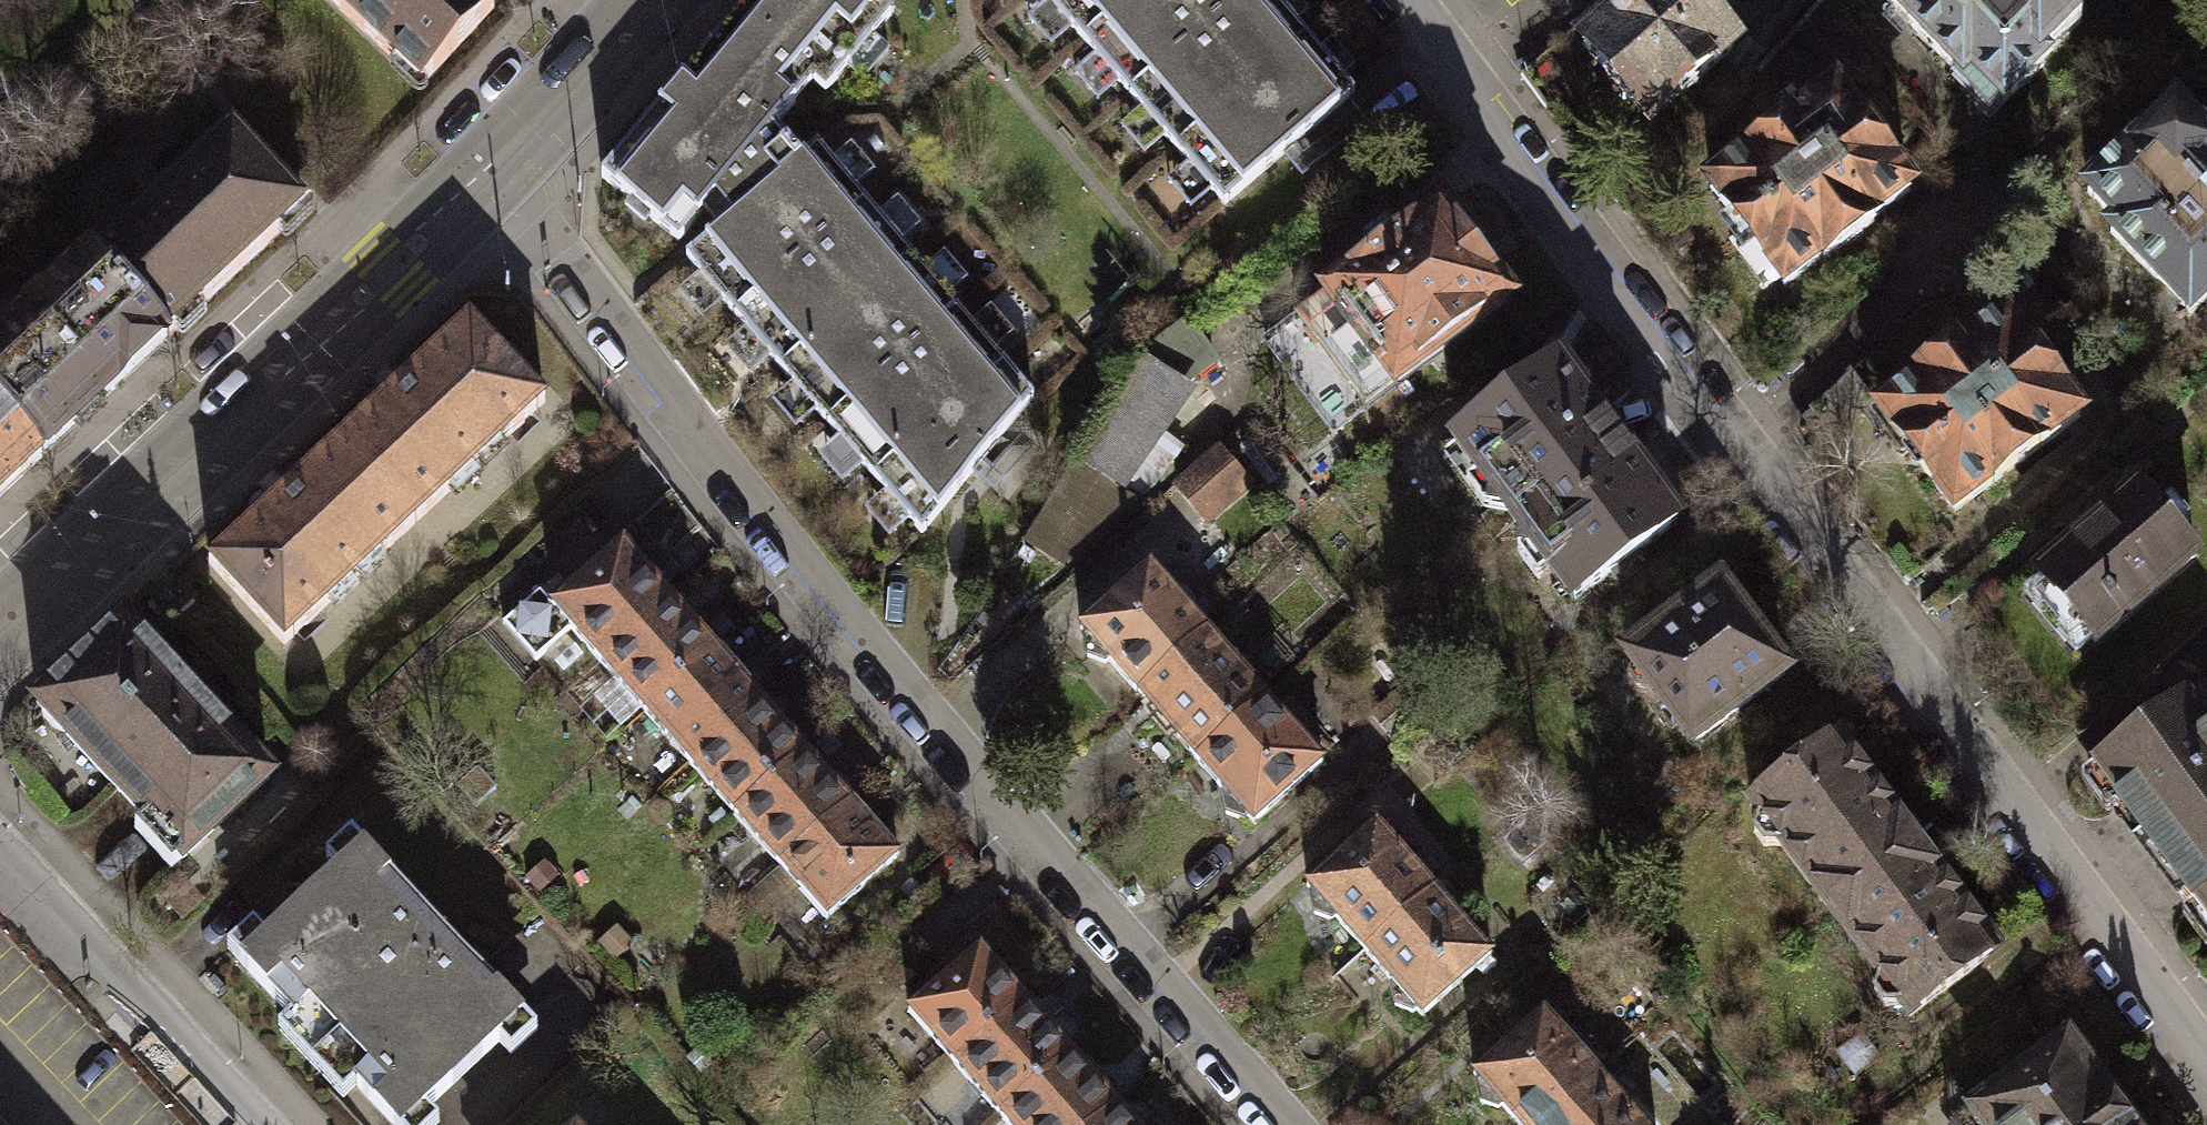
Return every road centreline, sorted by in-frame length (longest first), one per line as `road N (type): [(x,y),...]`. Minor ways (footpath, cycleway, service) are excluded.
road 1 (residential): [(1292,1124),(955,745),(569,261),(518,225),(481,180)]
road 2 (residential): [(2206,1079),(1730,442)]
road 3 (tertiary): [(481,180),(0,628)]
road 4 (residential): [(1730,442),(1391,0)]
road 5 (residential): [(0,871),(240,1124)]
road 6 (residential): [(1980,208),(1730,442)]
road 7 (tertiary): [(645,0),(481,180)]

